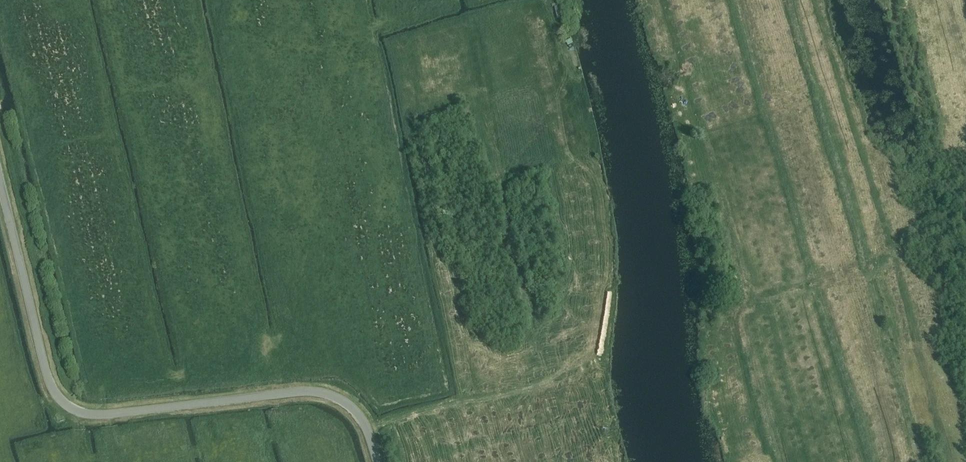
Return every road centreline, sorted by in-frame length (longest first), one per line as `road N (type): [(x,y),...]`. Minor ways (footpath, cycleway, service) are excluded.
road 1 (tertiary): [(376,461),(360,416),(318,391),(106,414),(65,403),(48,380),(0,183)]

